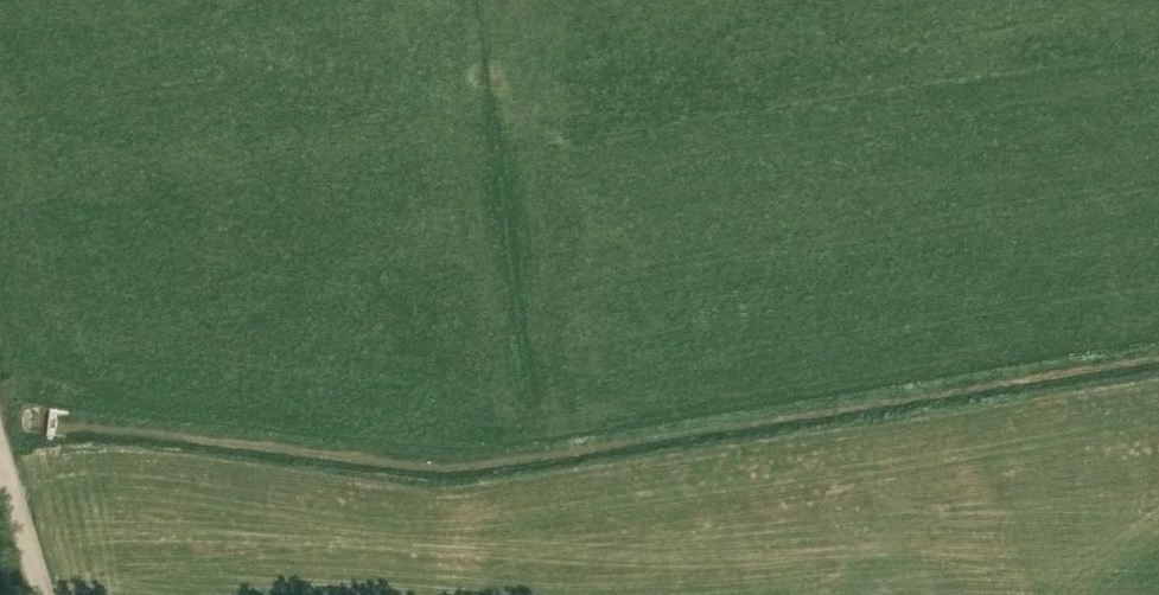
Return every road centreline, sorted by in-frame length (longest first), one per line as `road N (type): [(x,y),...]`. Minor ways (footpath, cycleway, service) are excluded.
road 1 (track): [(38,594),(0,461)]

